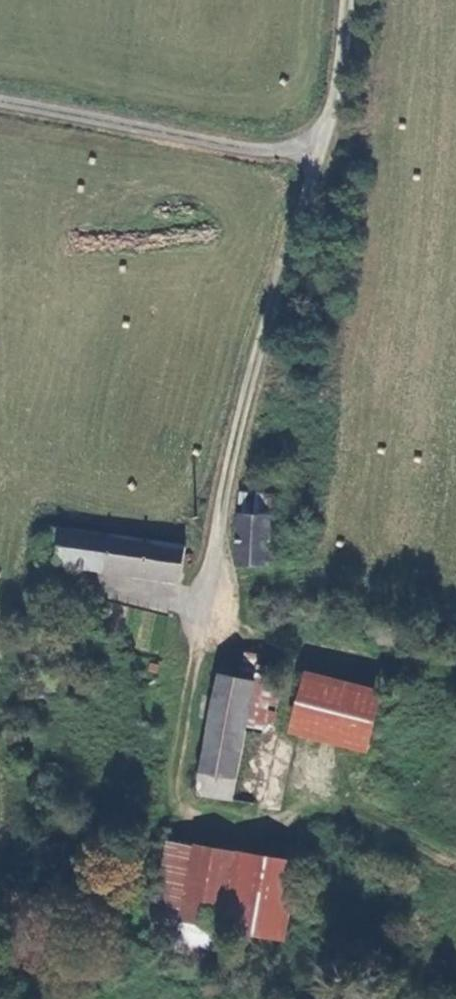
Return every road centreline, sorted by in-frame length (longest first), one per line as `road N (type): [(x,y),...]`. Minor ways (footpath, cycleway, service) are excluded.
road 1 (unclassified): [(197,621),(228,474),(318,151)]
road 2 (unclassified): [(318,151),(0,98)]
road 3 (unclassified): [(318,151),(342,60),(347,0)]

